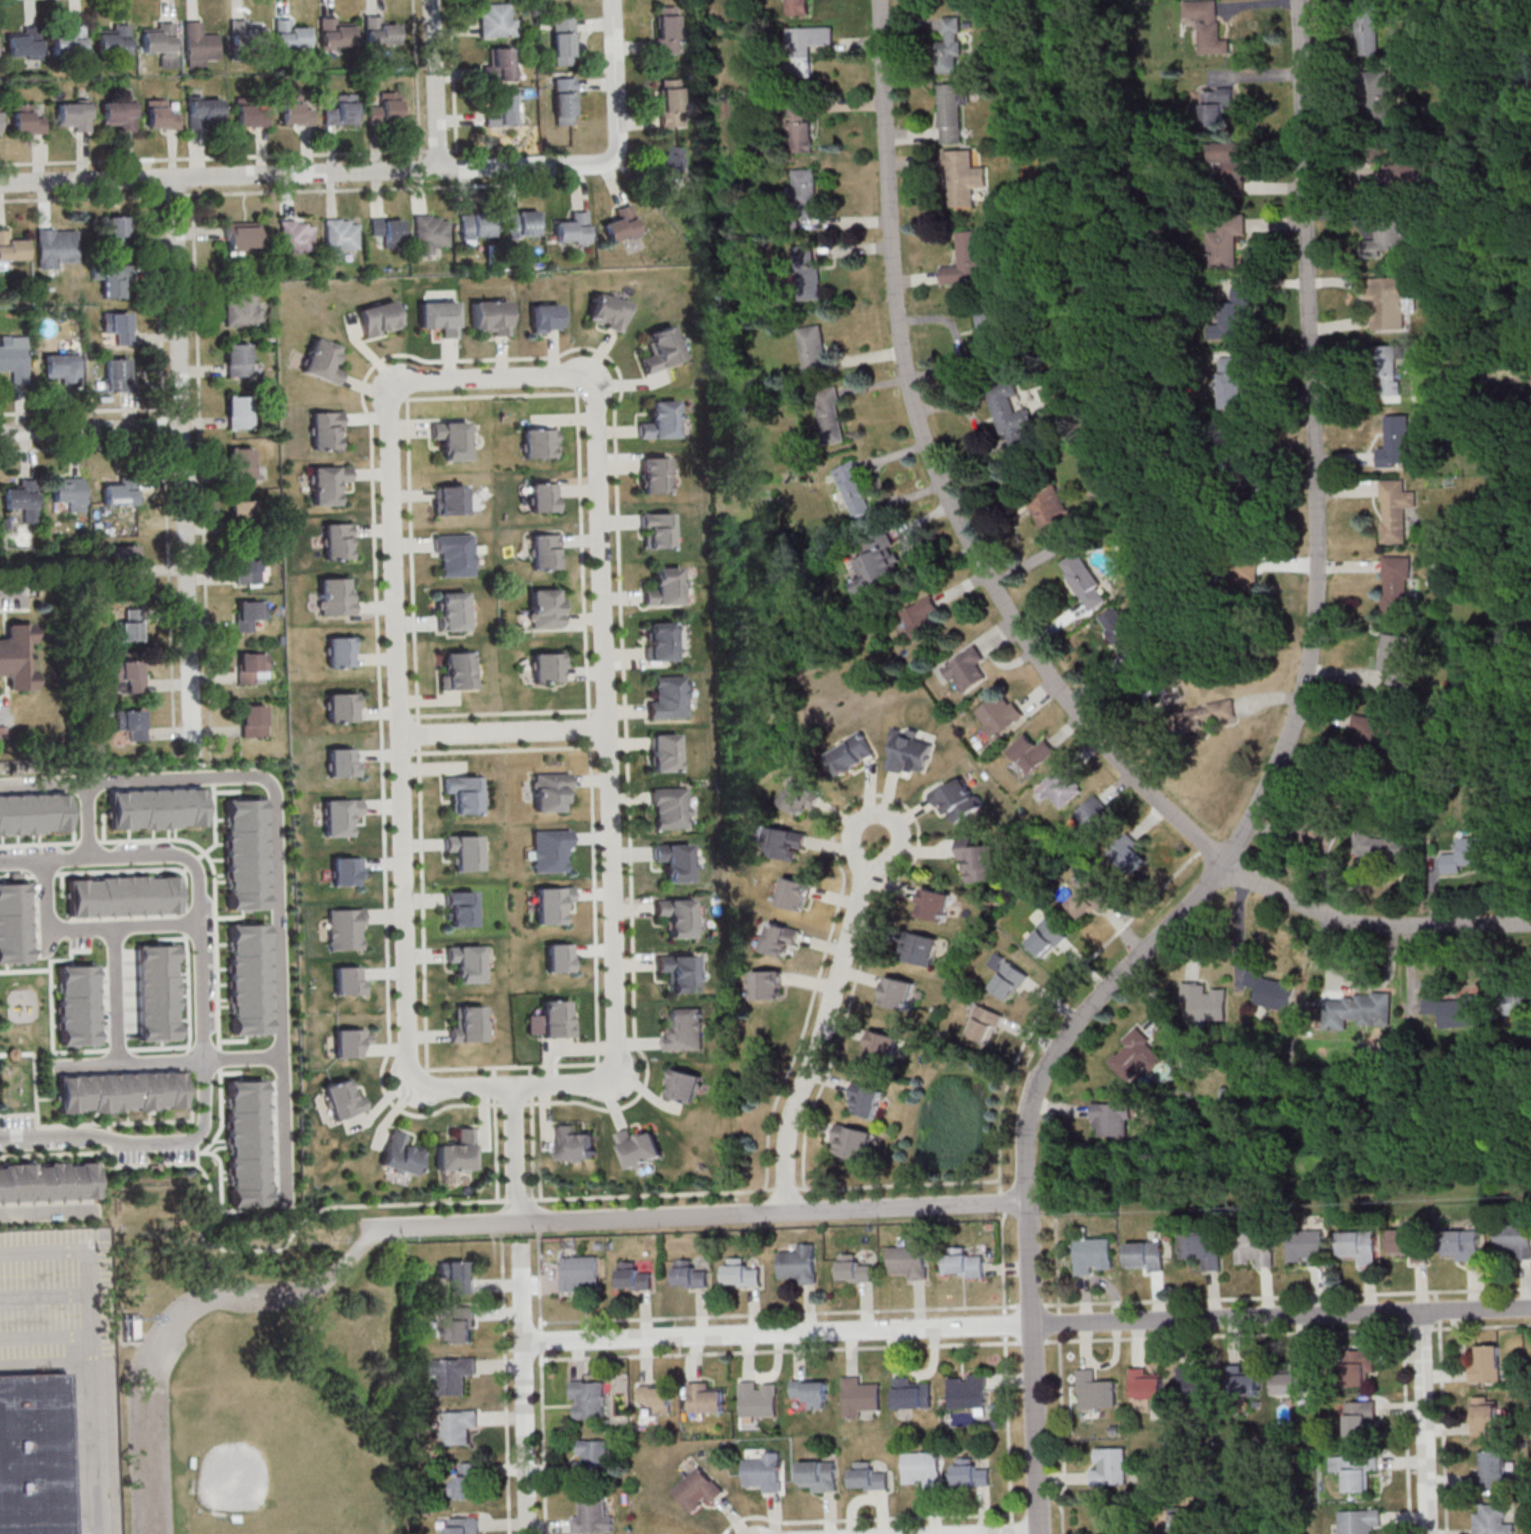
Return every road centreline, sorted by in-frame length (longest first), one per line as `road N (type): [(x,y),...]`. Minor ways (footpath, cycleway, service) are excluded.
road 1 (residential): [(514,1085),(591,1082),(610,1073),(618,1057),(597,410),(577,378),(413,381),(398,384),(391,399),(411,1062)]
road 2 (residential): [(1039,1533),(1027,1201),(1040,1089),(1072,1031),(1228,862),(1290,738),(1313,657),(1322,546),(1301,0)]
road 3 (residential): [(1530,1308),(522,1343)]
road 4 (residential): [(1228,862),(1112,754),(1046,668),(925,444),(904,357),(882,0)]
road 5 (residential): [(616,0),(617,162),(0,181)]
road 6 (residential): [(1027,1201),(375,1230)]
road 7 (residential): [(198,756),(177,175)]
road 8 (residential): [(785,1213),(789,1122),(823,1034),(868,864)]
road 9 (residential): [(1228,862),(1298,904),(1353,923),(1530,923)]
road 10 (residential): [(528,1533),(517,1245)]
road 11 (residential): [(194,863),(210,1127)]
road 12 (residential): [(1428,1533),(1422,1312)]
road 13 (residential): [(210,1127),(195,1142),(0,1140)]
road 14 (residential): [(402,736),(607,726)]
road 15 (residential): [(182,428),(0,434)]
road 16 (residential): [(443,167),(435,0)]
road 17 (residential): [(855,855),(868,864),(894,857),(902,841),(891,816),(874,811),(853,823),(855,855)]
road 18 (residential): [(516,1224),(514,1085)]

